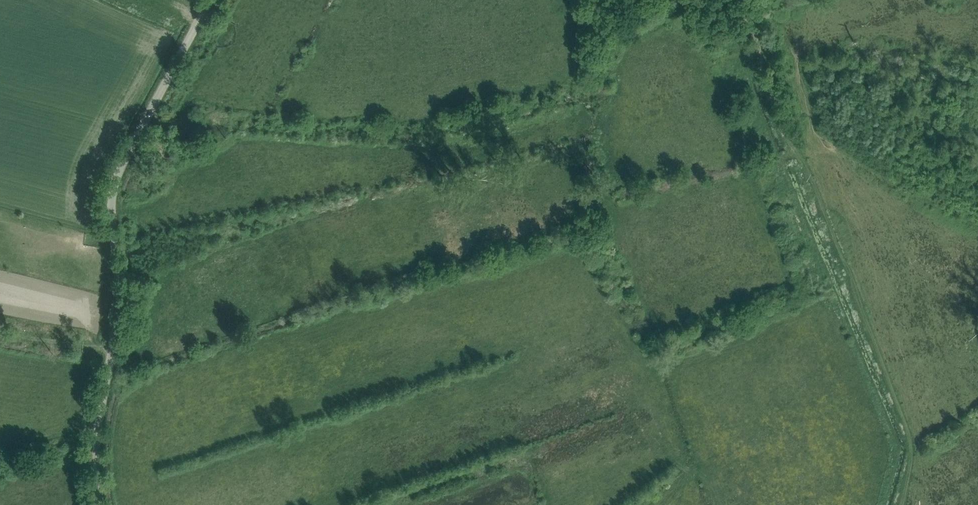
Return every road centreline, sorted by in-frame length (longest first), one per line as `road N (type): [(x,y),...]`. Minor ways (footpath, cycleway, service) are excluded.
road 1 (track): [(740,0),(907,428),(901,504)]
road 2 (unclassified): [(100,504),(99,412),(119,316),(110,193),(210,0)]

